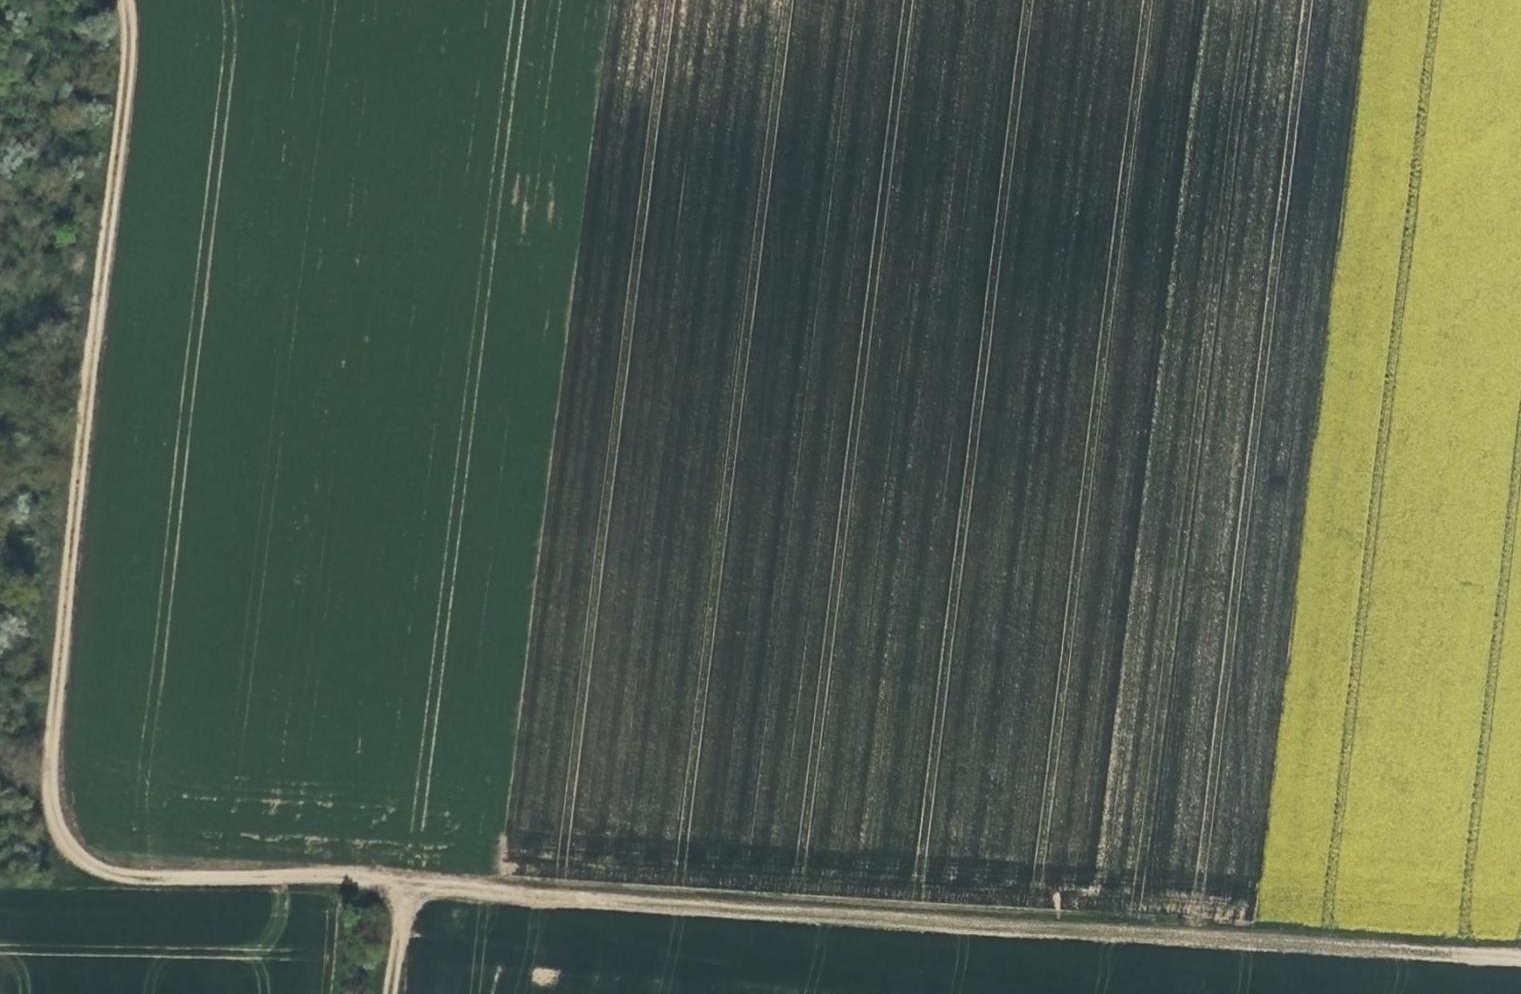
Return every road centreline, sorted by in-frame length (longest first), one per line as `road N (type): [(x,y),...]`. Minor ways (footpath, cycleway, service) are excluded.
road 1 (track): [(387,993),(388,881),(289,871),(123,875),(73,856),(53,800),(42,742),(118,45),(116,0)]
road 2 (track): [(388,881),(1520,956)]

